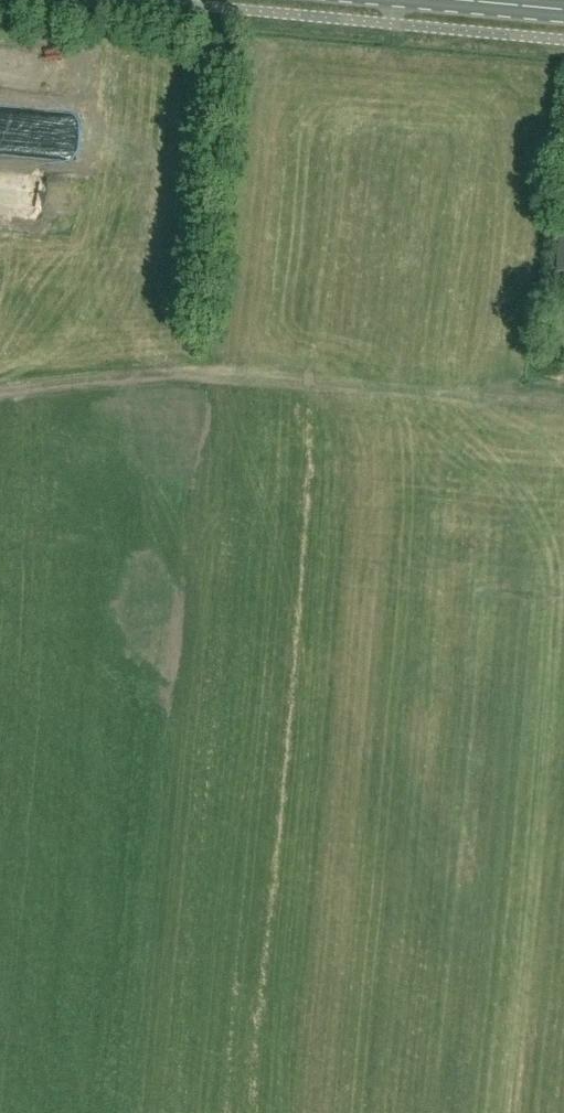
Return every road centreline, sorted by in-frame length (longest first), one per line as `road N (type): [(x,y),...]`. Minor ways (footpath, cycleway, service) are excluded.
road 1 (secondary): [(563,12),(436,0)]

